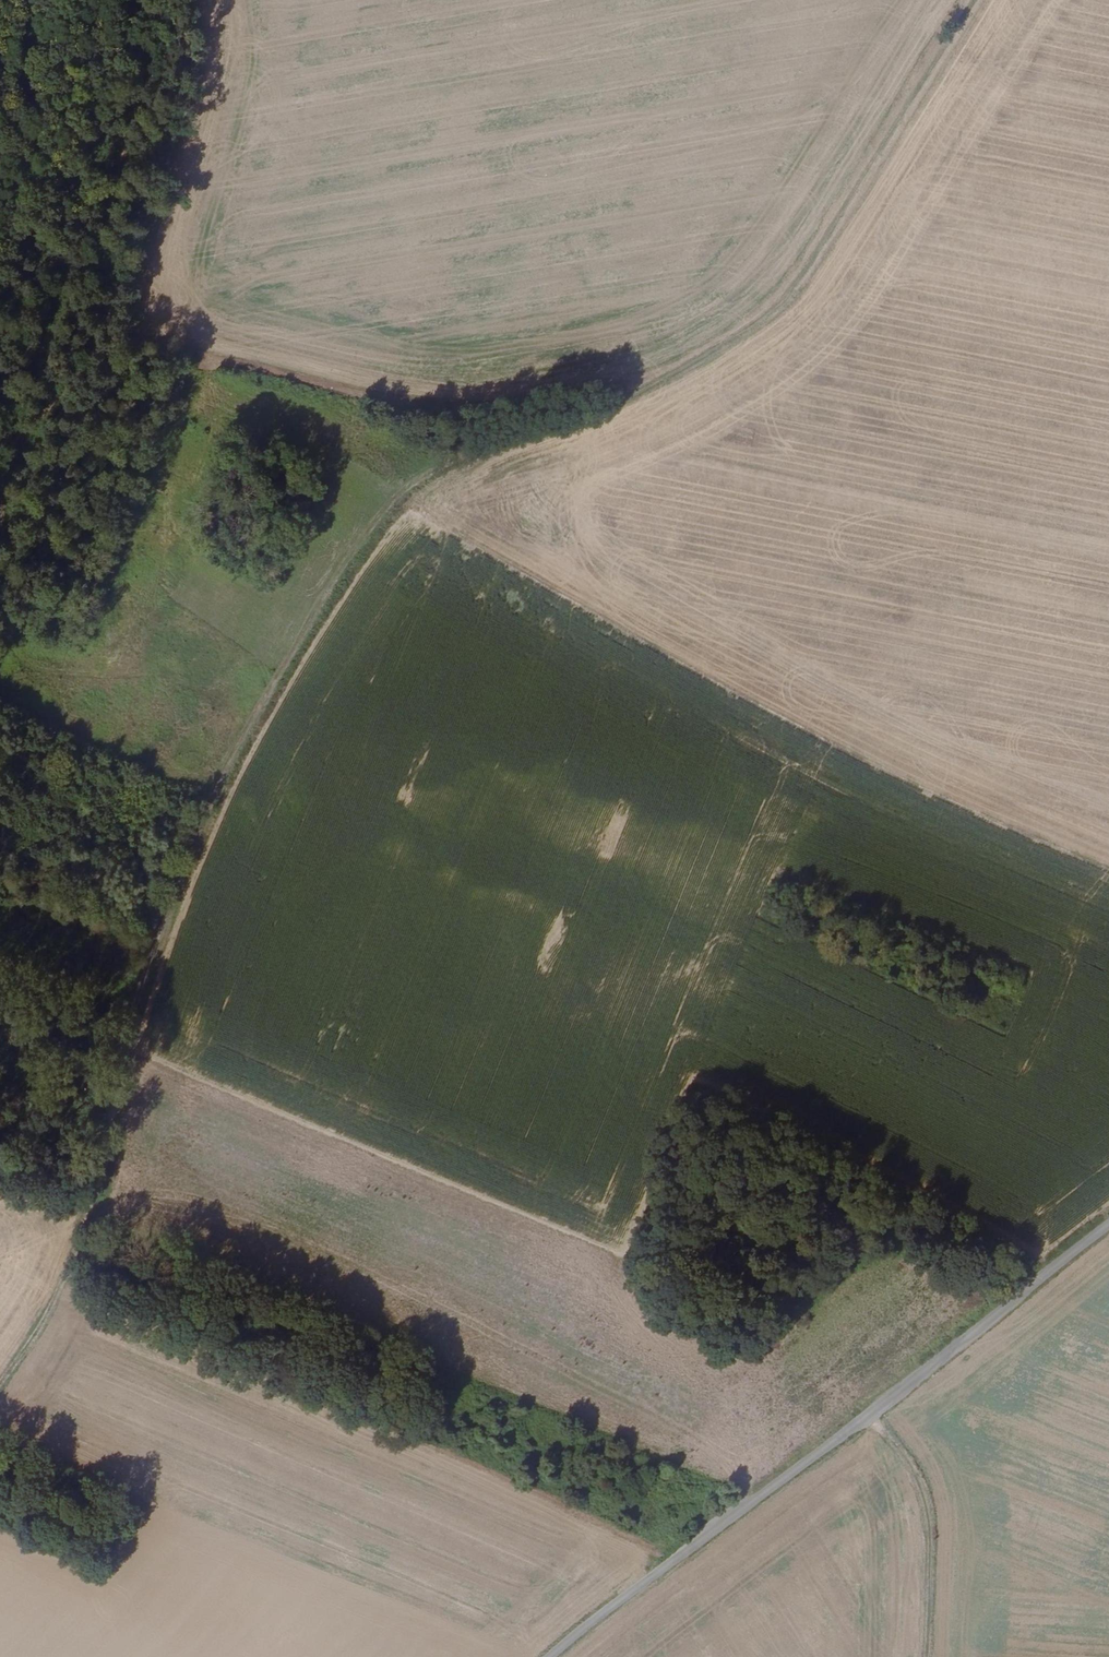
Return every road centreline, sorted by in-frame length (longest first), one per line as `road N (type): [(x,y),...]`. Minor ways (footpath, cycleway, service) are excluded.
road 1 (track): [(0,1381),(40,1323),(83,1218),(121,1036),(222,785),(393,499),(449,463),(643,386),(767,309),(803,270),(967,0)]
road 2 (unclassified): [(545,1656),(1108,1220)]
road 3 (track): [(171,907),(0,841)]

